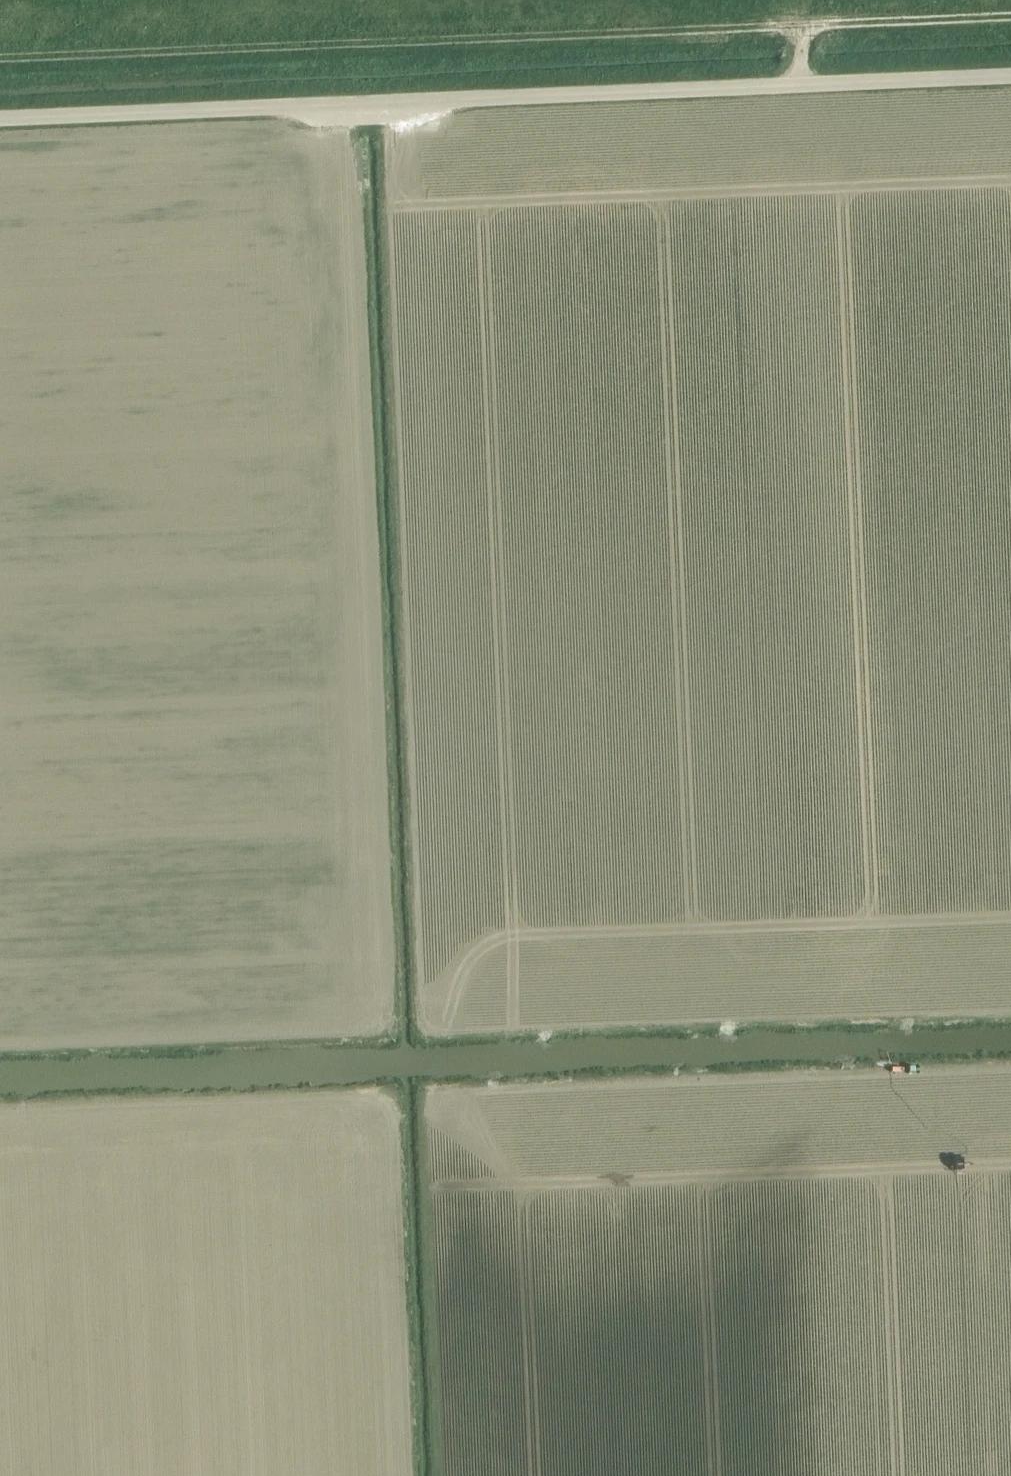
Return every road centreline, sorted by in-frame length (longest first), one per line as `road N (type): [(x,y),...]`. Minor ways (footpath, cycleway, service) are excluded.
road 1 (track): [(0,56),(1010,16)]

